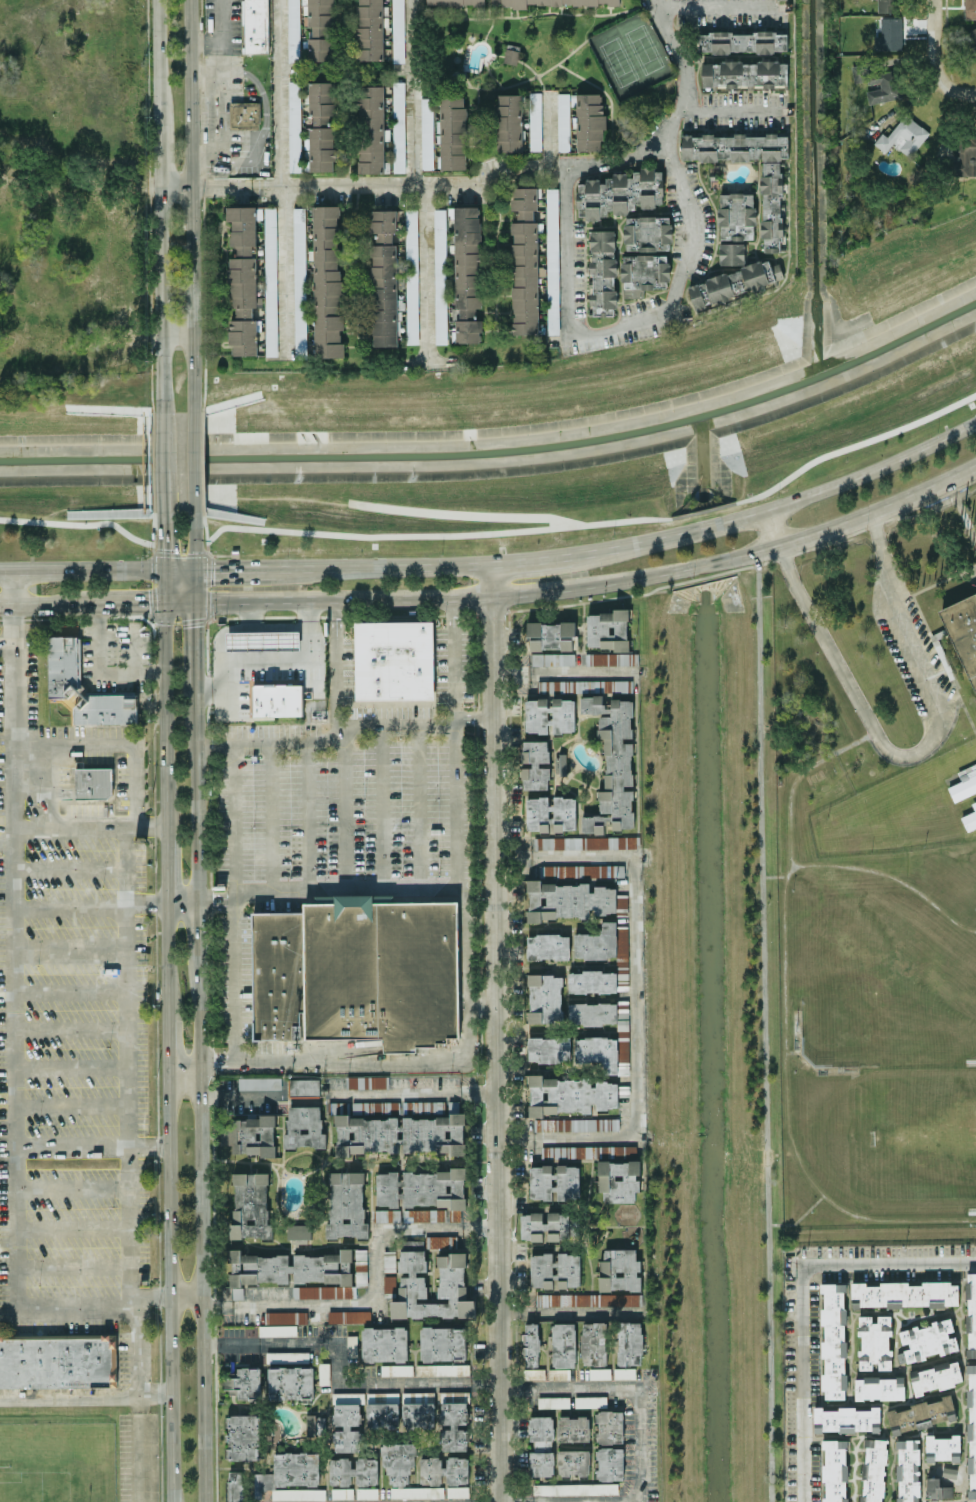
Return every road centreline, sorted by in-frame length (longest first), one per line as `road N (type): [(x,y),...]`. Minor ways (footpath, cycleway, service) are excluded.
road 1 (residential): [(487,566),(502,1501)]
road 2 (secondary): [(165,905),(171,1501)]
road 3 (secondary): [(204,1501),(199,958)]
road 4 (secondary): [(549,592),(636,581),(756,550),(871,512),(975,464)]
road 5 (secondary): [(193,411),(188,0)]
road 6 (secondary): [(195,599),(549,592)]
road 7 (secondary): [(975,422),(718,527)]
road 8 (secondary): [(162,600),(164,831)]
road 9 (secondary): [(158,187),(161,411)]
road 10 (secondary): [(198,905),(195,692)]
road 11 (secondary): [(487,566),(284,569)]
road 12 (secondary): [(162,570),(0,571)]
road 13 (secondary): [(718,527),(571,558)]

